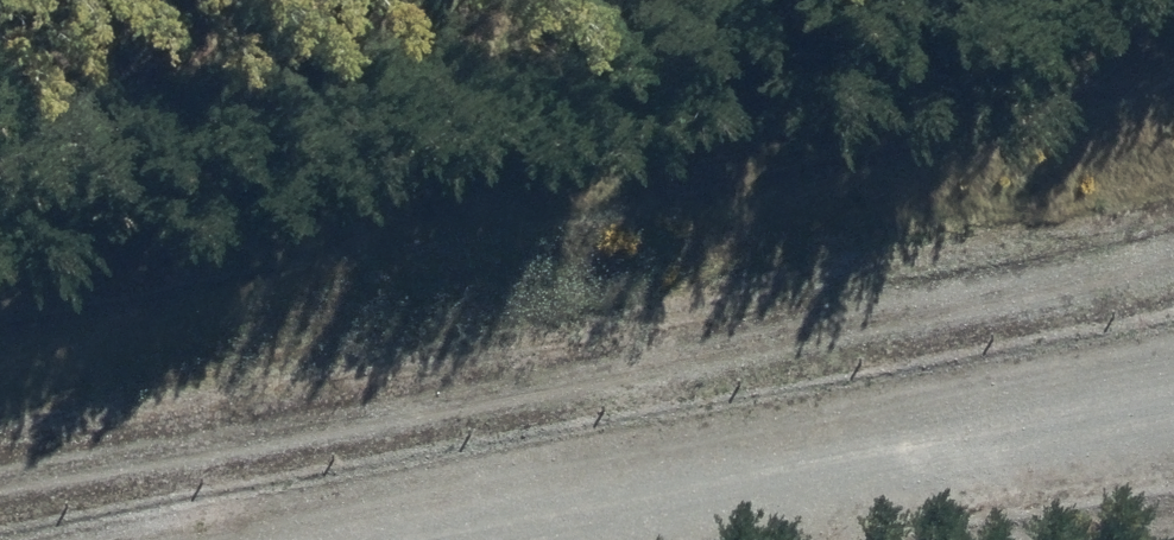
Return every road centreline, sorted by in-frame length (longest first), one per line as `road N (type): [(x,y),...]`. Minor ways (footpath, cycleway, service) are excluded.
road 1 (track): [(0,473),(1173,260)]
road 2 (unclassified): [(462,539),(1173,411)]

